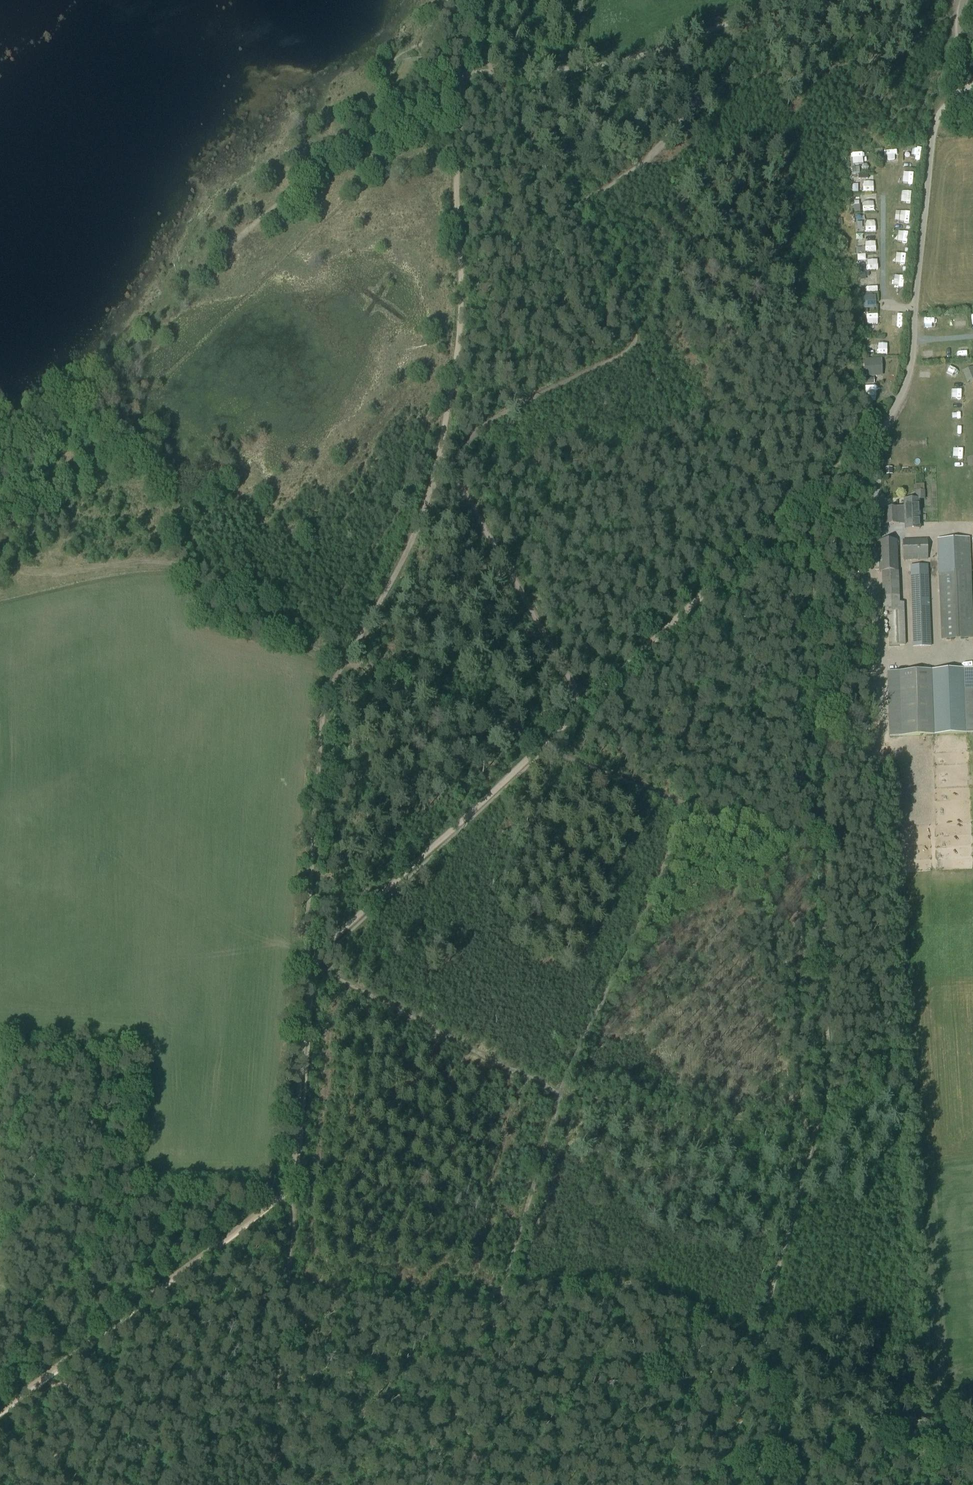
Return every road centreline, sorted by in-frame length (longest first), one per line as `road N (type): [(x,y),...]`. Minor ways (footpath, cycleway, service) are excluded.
road 1 (track): [(813,491),(807,515),(828,1003),(822,1103),(754,1352),(772,1395),(773,1441),(759,1484)]
road 2 (track): [(462,73),(454,383),(432,486),(407,553),(329,689),(310,963)]
road 3 (track): [(310,963),(360,905),(813,491)]
road 4 (track): [(428,40),(389,67),(368,119),(92,374),(0,446)]
road 5 (track): [(280,1302),(640,1287),(676,1296),(754,1352)]
road 6 (track): [(955,26),(867,66),(742,81),(694,106),(631,173),(567,208)]
road 7 (track): [(567,208),(633,333),(689,414),(701,460),(727,491),(741,491),(780,459),(794,464),(813,491)]
road 8 (unclassified): [(971,80),(934,126),(902,395),(870,446)]
road 9 (track): [(0,565),(193,566),(343,663)]
road 10 (track): [(0,1409),(285,1186)]
road 11 (track): [(781,0),(594,66),(462,73)]
road 12 (track): [(285,1186),(310,963)]

